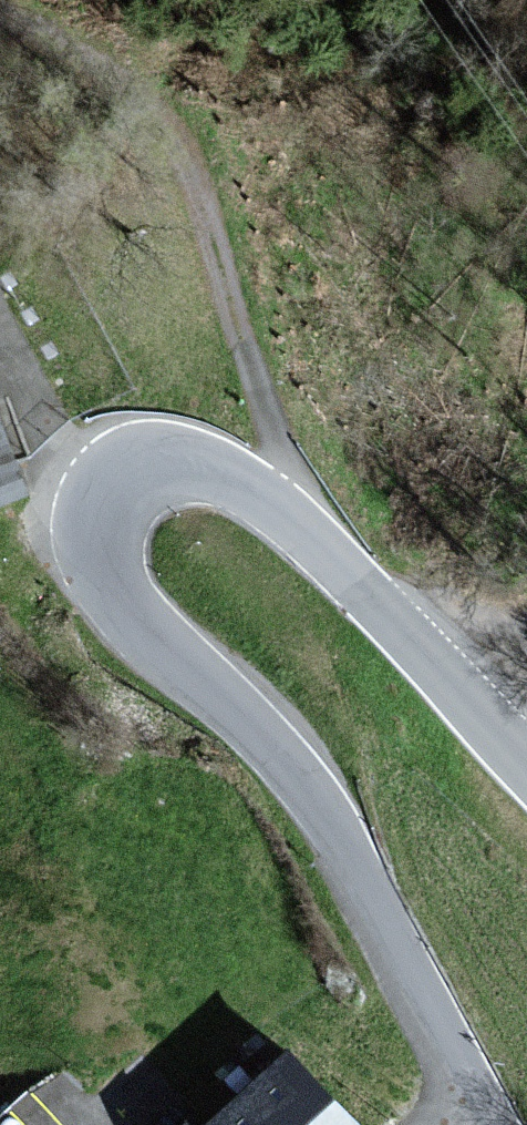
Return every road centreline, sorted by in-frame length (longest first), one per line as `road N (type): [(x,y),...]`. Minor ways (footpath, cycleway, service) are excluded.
road 1 (tertiary): [(483,1098),(376,890),(285,754),(116,599),(96,549),(106,496),(126,477),(160,466),(235,486),(353,587),(526,768)]
road 2 (track): [(272,510),(281,474),(257,387),(166,138),(0,18)]

